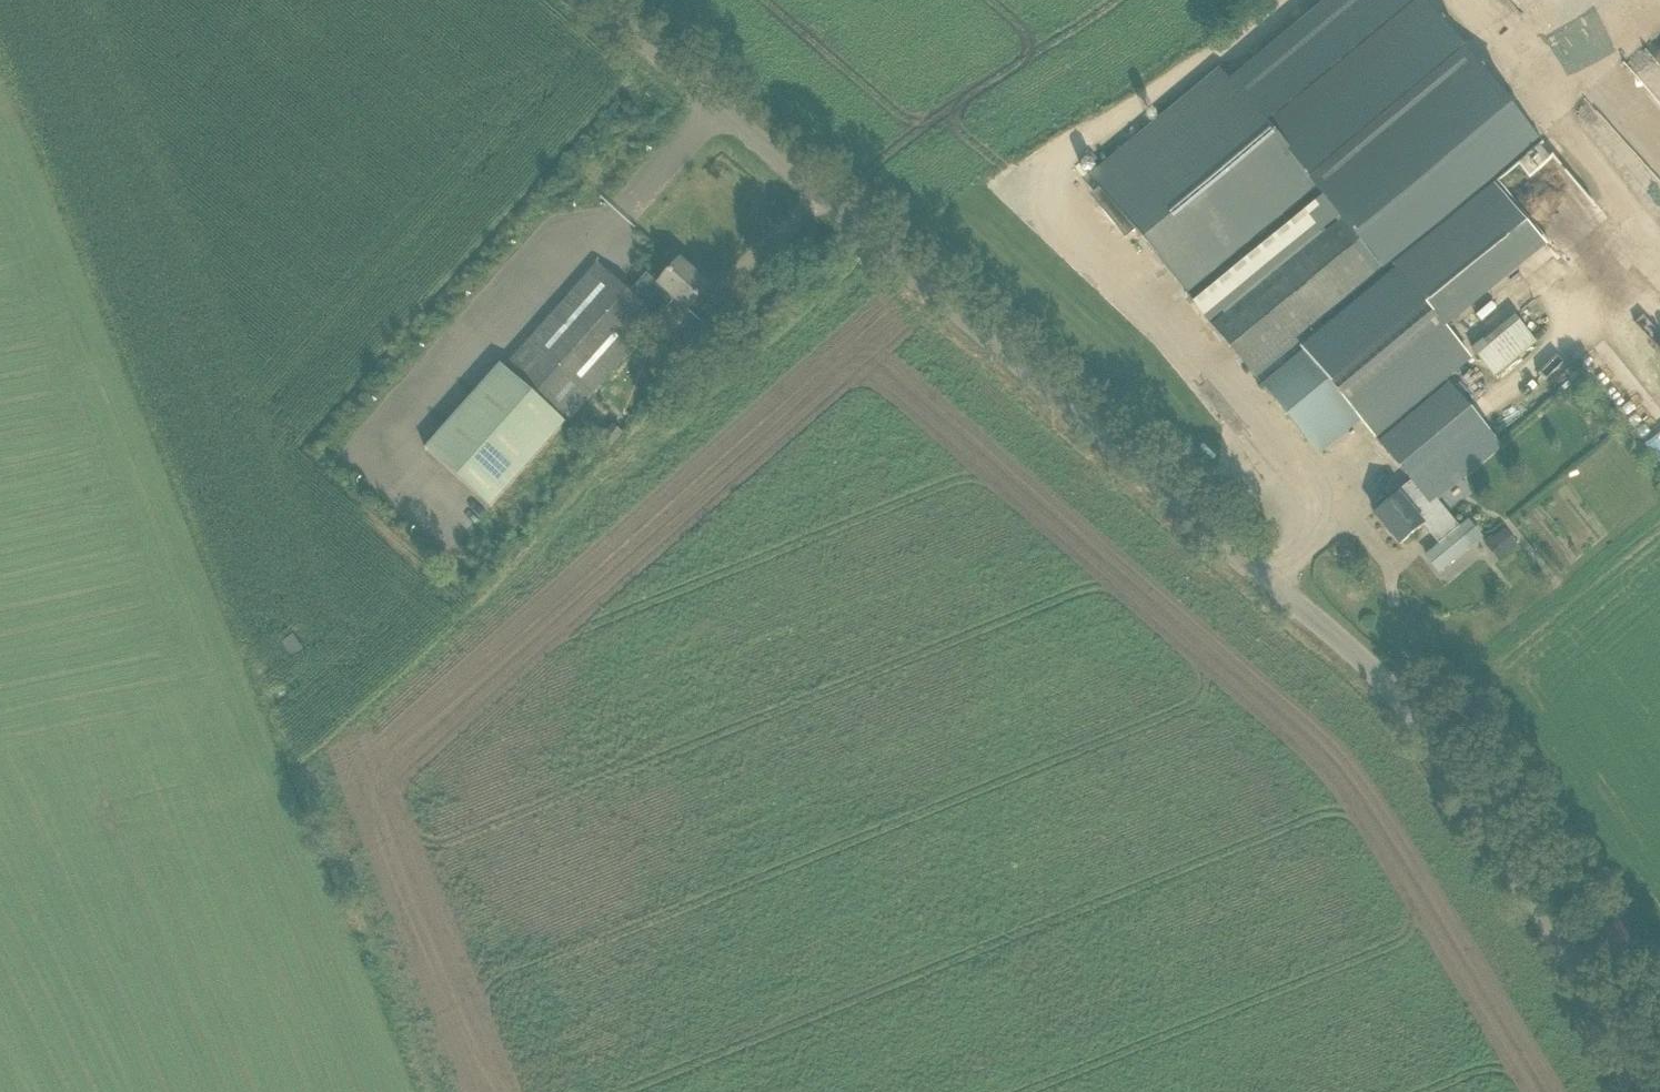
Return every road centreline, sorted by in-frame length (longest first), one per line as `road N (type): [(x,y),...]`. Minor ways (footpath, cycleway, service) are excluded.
road 1 (unclassified): [(1658,1091),(1454,752),(1399,688),(586,0)]

